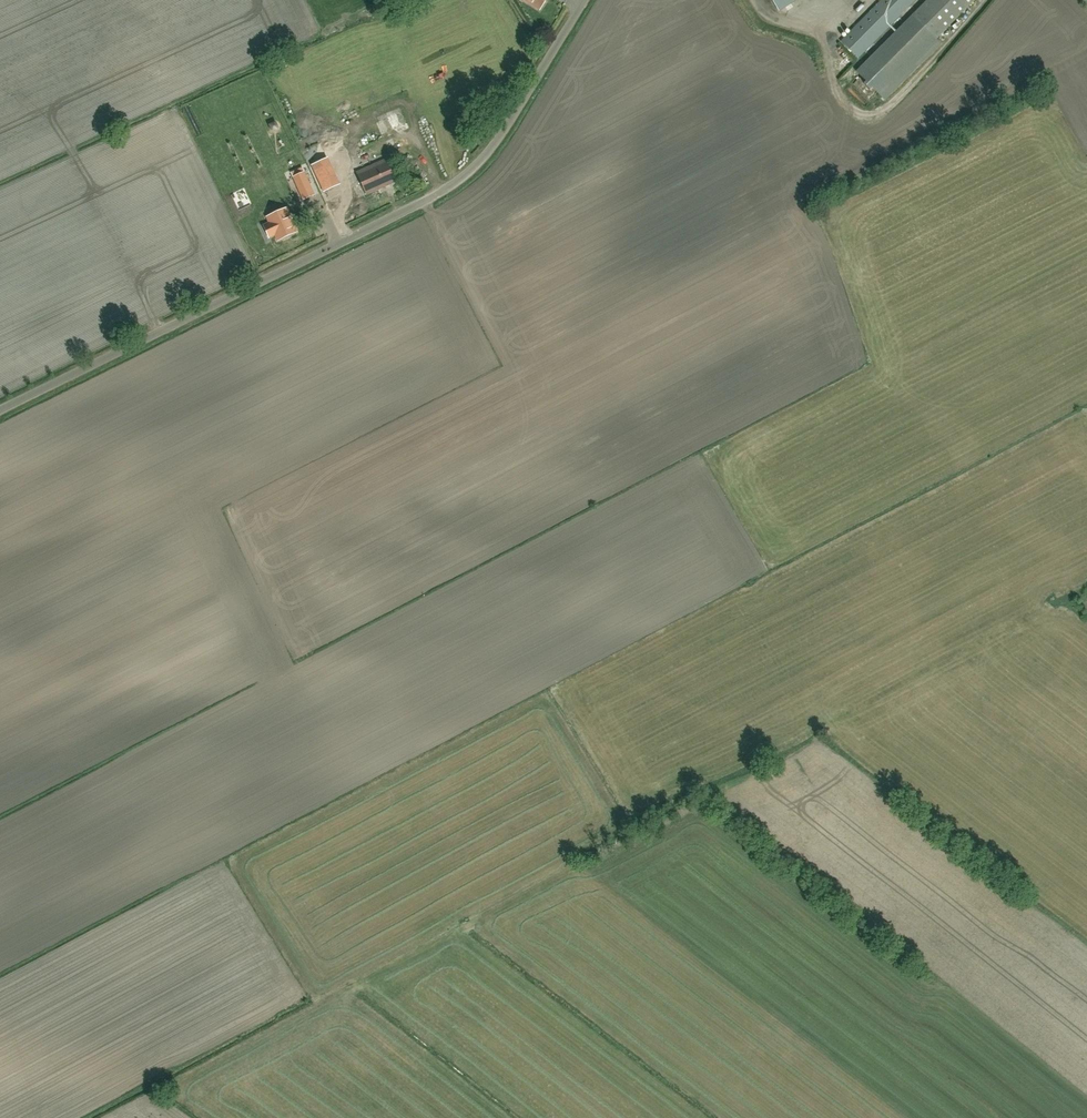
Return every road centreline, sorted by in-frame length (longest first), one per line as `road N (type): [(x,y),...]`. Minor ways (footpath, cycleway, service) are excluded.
road 1 (unclassified): [(0,411),(453,184),(499,138),(585,0)]

